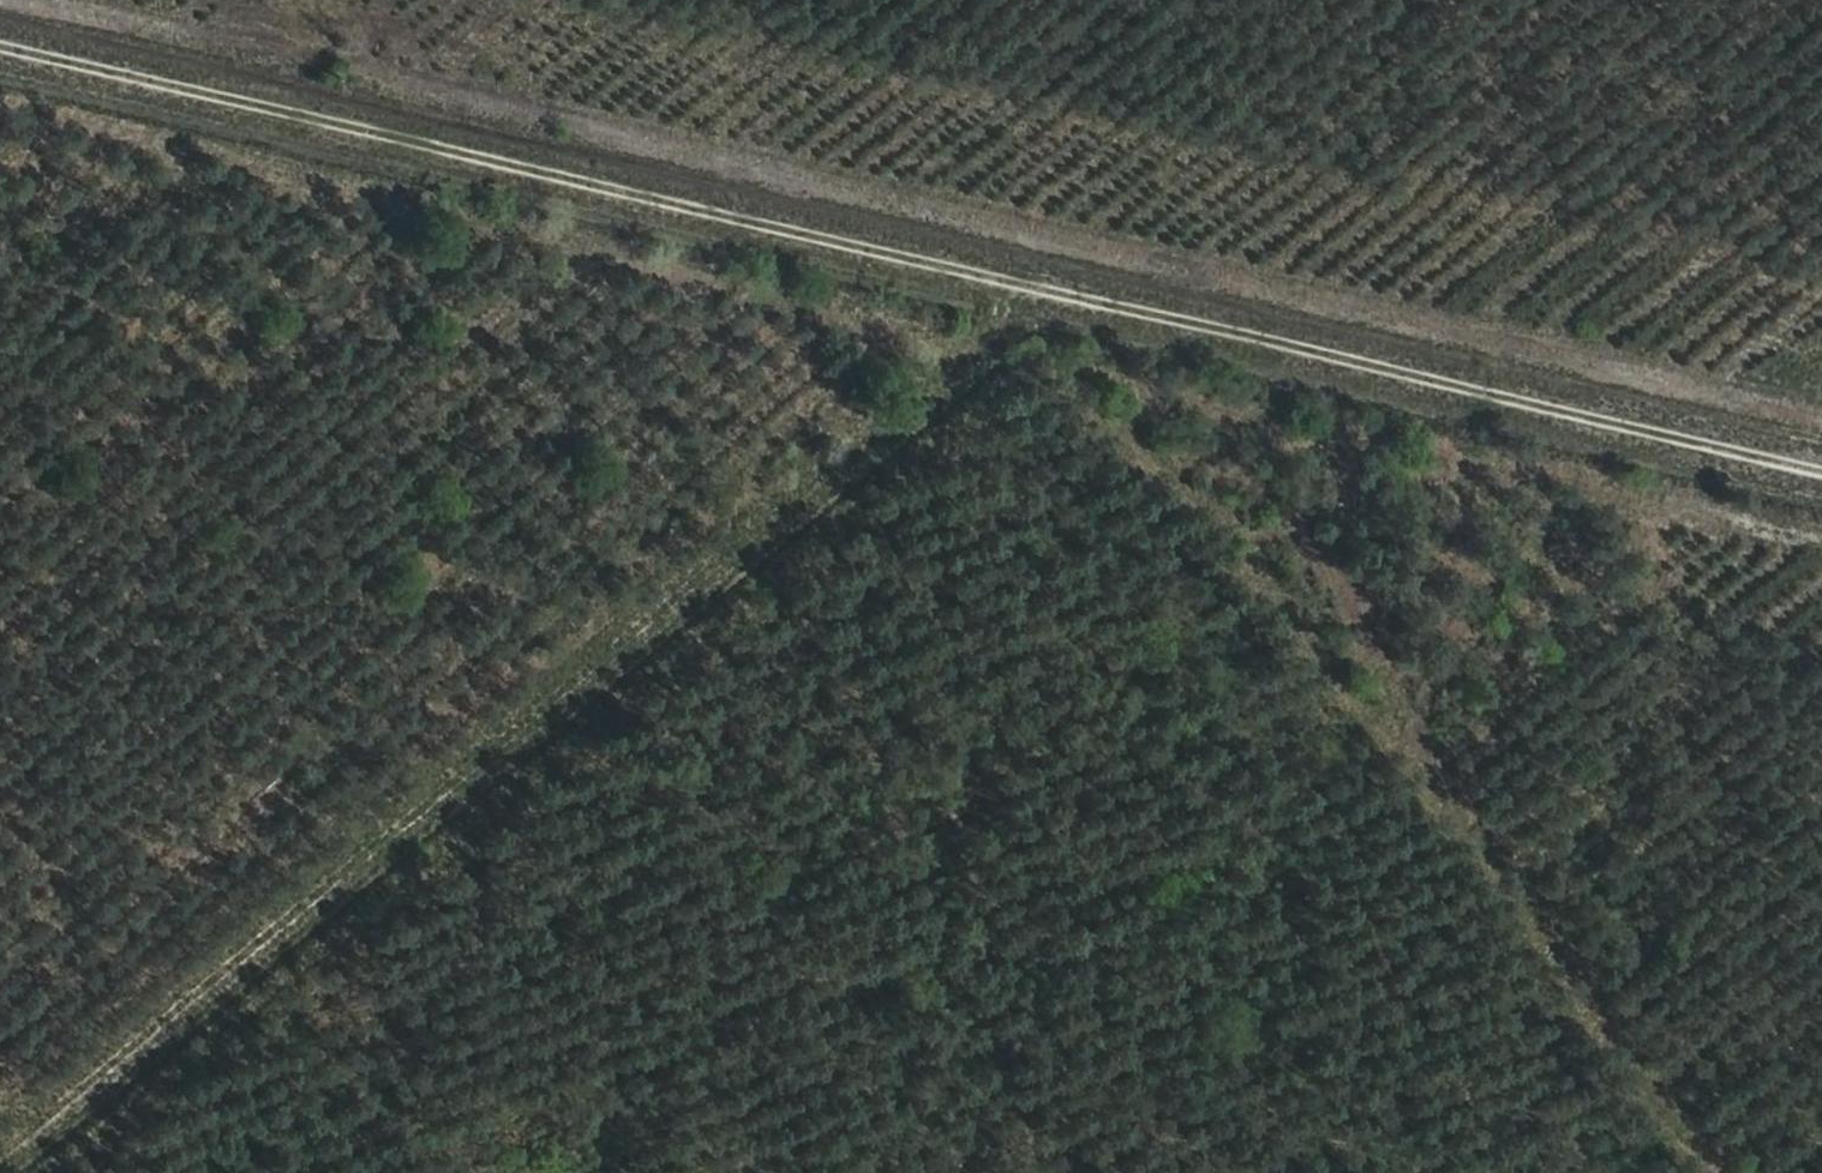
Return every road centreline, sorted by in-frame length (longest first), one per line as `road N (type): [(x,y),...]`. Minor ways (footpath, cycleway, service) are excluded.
road 1 (track): [(0,36),(1821,470)]

